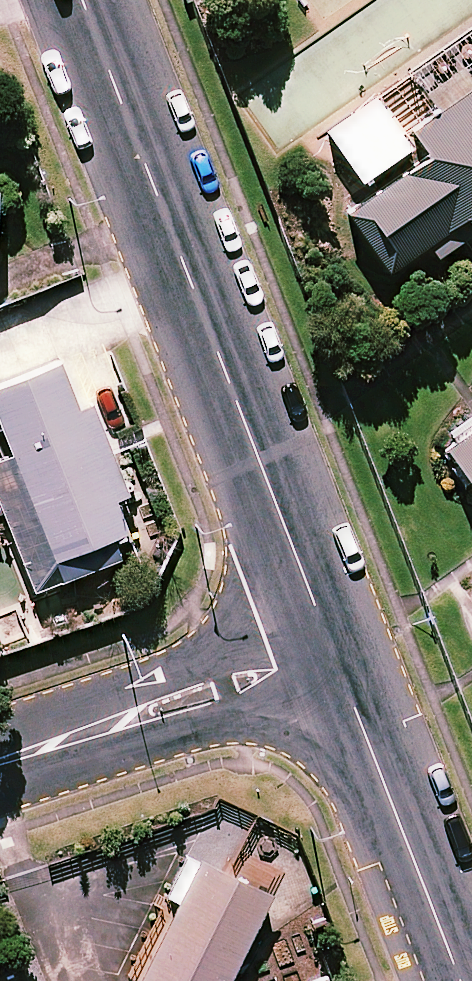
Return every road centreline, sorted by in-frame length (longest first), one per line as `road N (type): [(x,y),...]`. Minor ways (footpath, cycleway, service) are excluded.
road 1 (tertiary): [(83,0),(225,368)]
road 2 (tertiary): [(332,648),(461,980)]
road 3 (residential): [(0,760),(332,648)]
road 4 (tertiary): [(225,368),(332,648)]
road 5 (residential): [(471,269),(225,368)]

